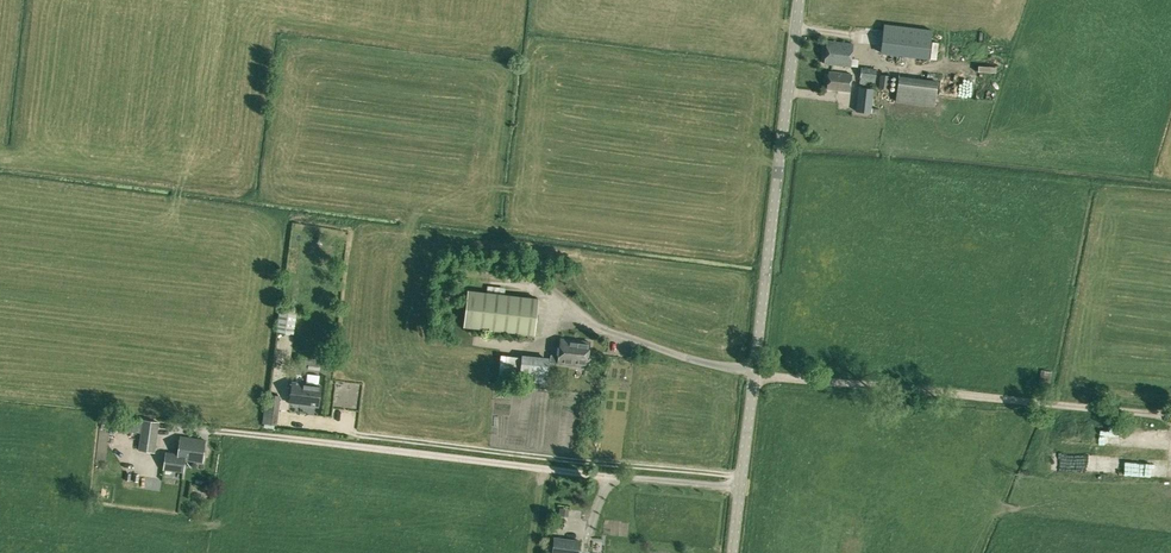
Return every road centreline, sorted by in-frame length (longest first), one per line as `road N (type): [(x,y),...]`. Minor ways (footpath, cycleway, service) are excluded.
road 1 (unclassified): [(733,552),(800,0)]

